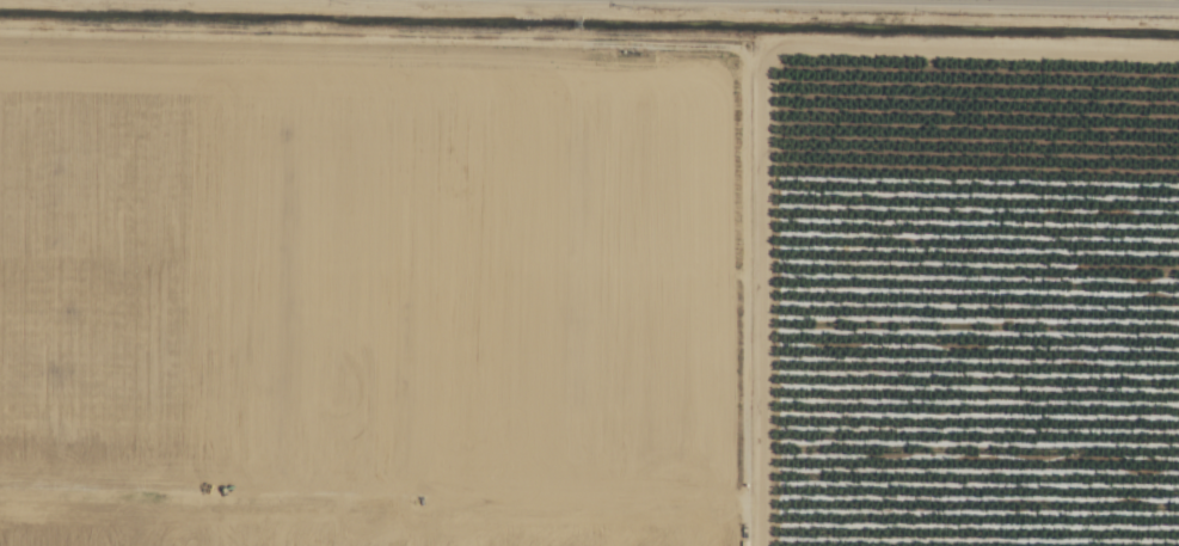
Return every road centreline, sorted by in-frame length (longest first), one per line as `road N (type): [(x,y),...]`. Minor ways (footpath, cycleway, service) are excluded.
road 1 (tertiary): [(749,0),(1178,5)]

